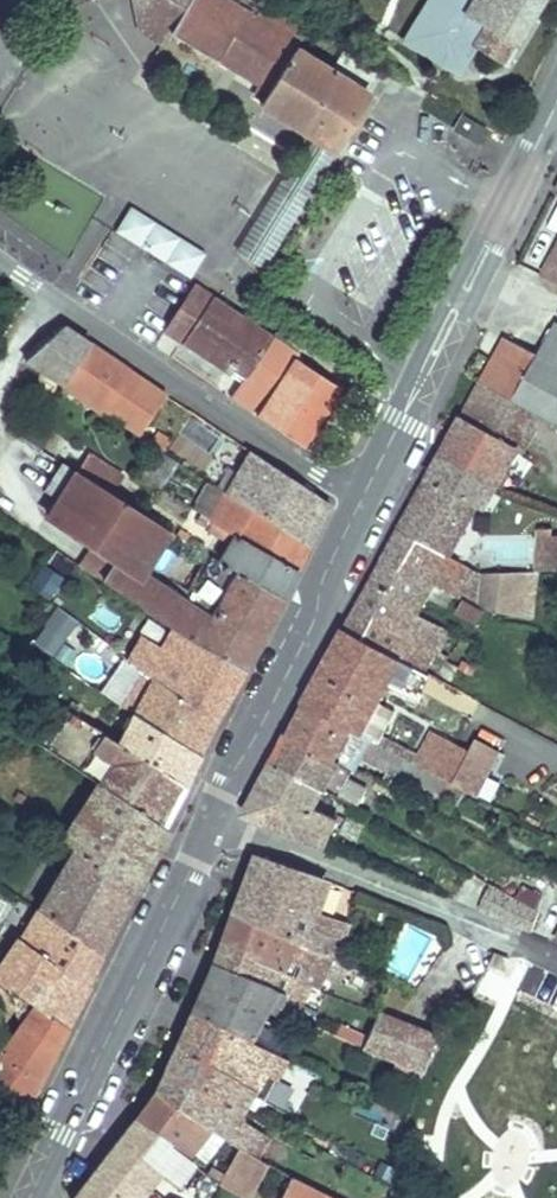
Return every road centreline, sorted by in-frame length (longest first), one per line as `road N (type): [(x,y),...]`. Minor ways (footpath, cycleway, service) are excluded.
road 1 (residential): [(373,508),(0,263)]
road 2 (secondary): [(556,105),(438,349),(373,508)]
road 3 (secondary): [(208,821),(29,1197)]
road 4 (residential): [(556,959),(316,857),(208,821)]
road 5 (secondary): [(373,508),(208,821)]

